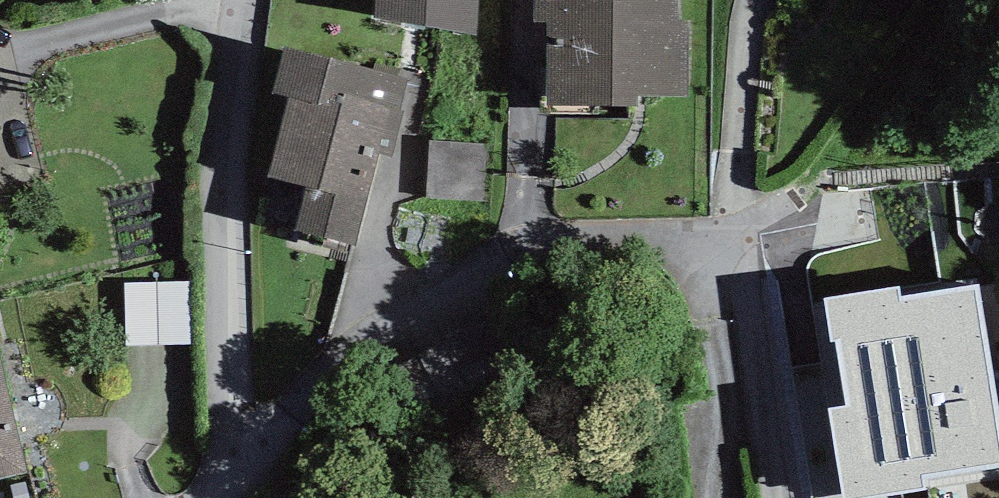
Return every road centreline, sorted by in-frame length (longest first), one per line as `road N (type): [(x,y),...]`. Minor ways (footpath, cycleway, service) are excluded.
road 1 (residential): [(729,245),(568,237),(508,253),(330,363),(238,471)]
road 2 (residential): [(251,0),(226,196),(238,471)]
road 3 (track): [(941,0),(935,20),(811,183),(729,245)]

